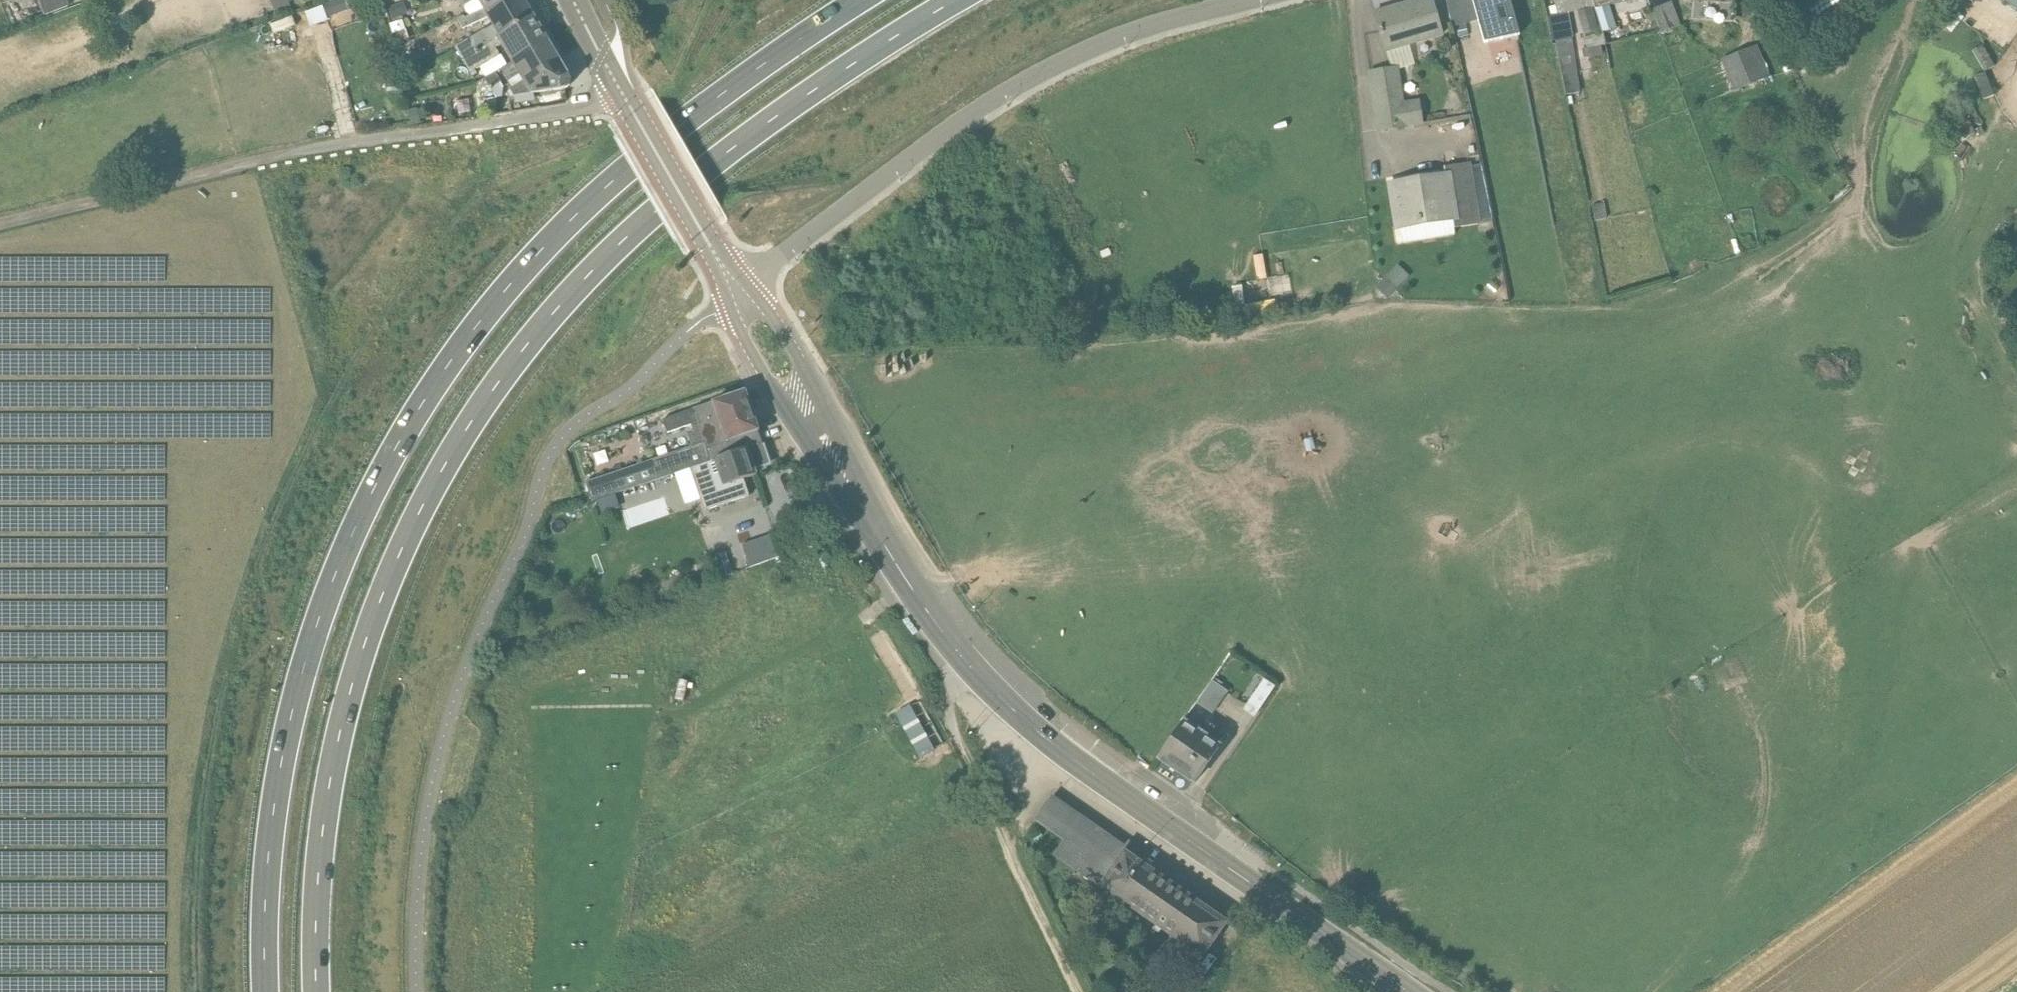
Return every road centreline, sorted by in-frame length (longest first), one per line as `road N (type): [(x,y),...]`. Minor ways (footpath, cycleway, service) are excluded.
road 1 (trunk): [(318,991),(323,832),(363,652),(420,510),(487,394),(570,289),(687,177),(947,0)]
road 2 (trunk): [(853,0),(601,185),(457,346),(394,448),(328,593),(290,719),(270,854),(266,991)]
road 3 (secondary): [(819,432),(936,624),(1009,707),(1405,991)]
road 4 (residential): [(738,293),(885,175),(1034,76),(1151,25),(1242,0)]
road 5 (secondary): [(573,0),(738,293)]

